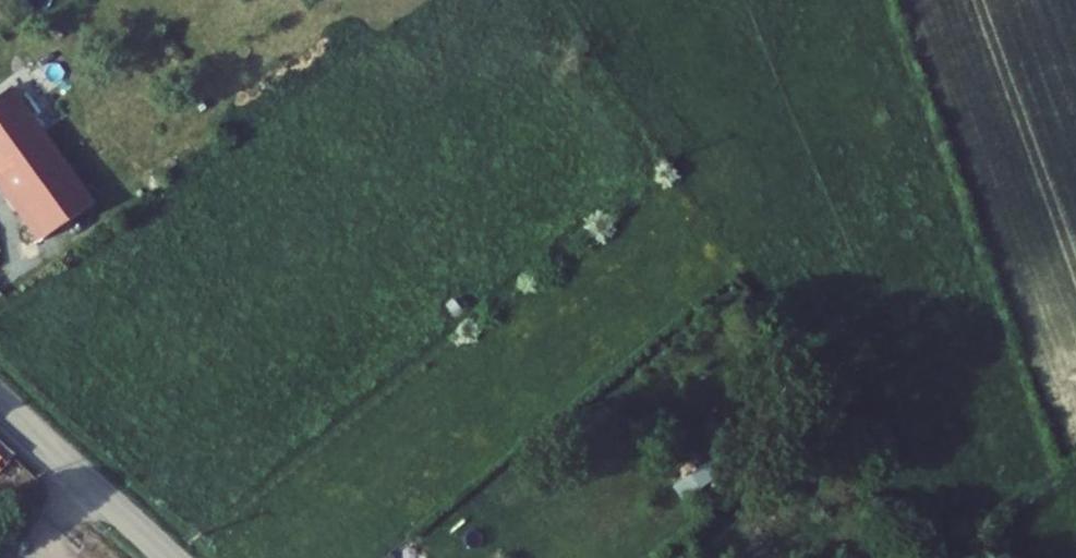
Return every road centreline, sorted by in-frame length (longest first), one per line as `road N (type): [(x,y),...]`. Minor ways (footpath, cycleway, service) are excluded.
road 1 (tertiary): [(0,398),(171,557)]

